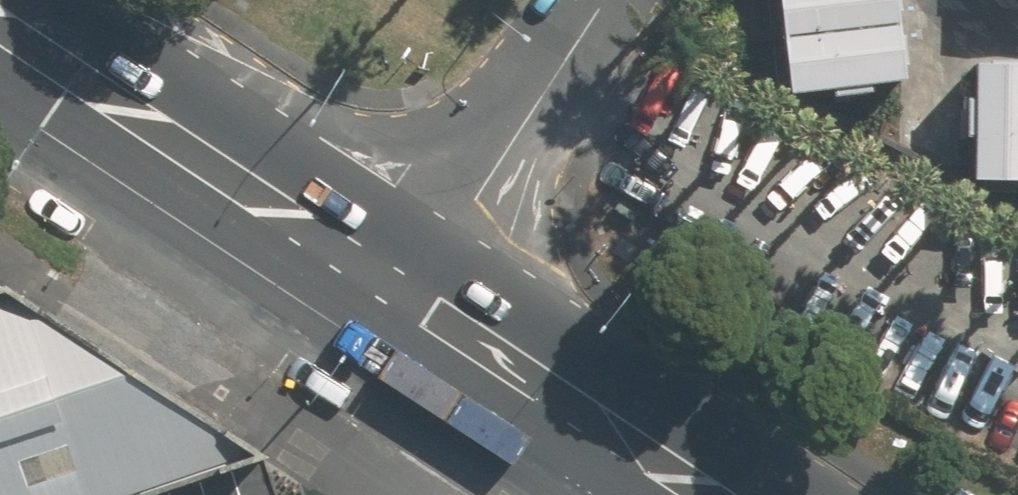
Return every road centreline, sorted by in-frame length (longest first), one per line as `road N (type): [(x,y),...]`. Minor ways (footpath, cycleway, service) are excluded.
road 1 (trunk): [(0,40),(407,297)]
road 2 (residential): [(608,0),(407,297)]
road 3 (trunk): [(407,297),(696,494)]

